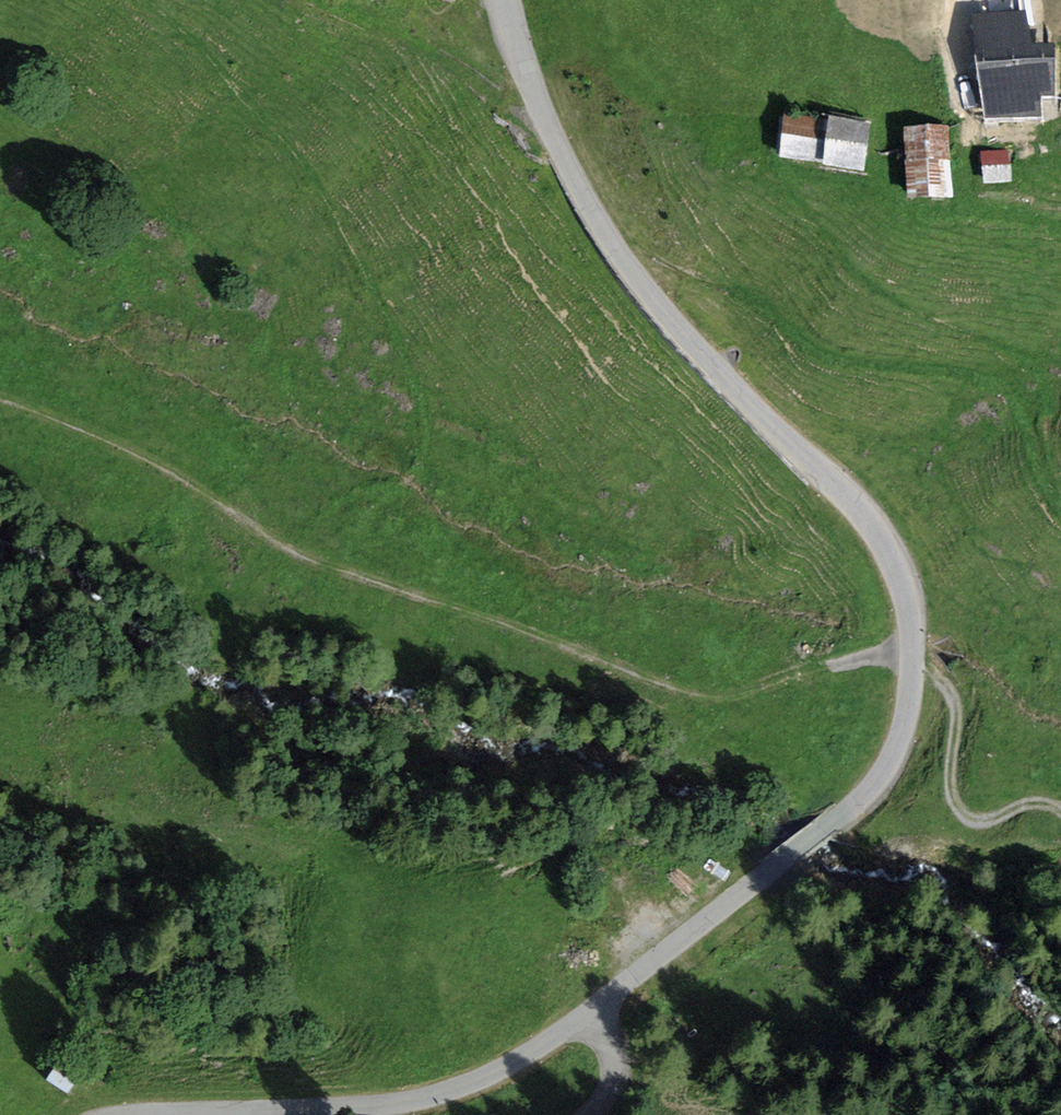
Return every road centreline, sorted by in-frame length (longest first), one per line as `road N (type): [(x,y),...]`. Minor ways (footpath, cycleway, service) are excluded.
road 1 (track): [(0,425),(696,686),(836,664),(907,601)]
road 2 (unclassified): [(511,0),(545,114),(676,333),(881,557),(907,601)]
road 3 (unclassified): [(603,1007),(793,870),(874,787),(897,695),(907,601)]
road 4 (unclassified): [(103,1114),(117,1103),(482,1083),(603,1007)]
road 5 (track): [(603,1007),(827,1064)]
road 6 (residential): [(603,1007),(619,1060),(603,1098),(579,1114)]

